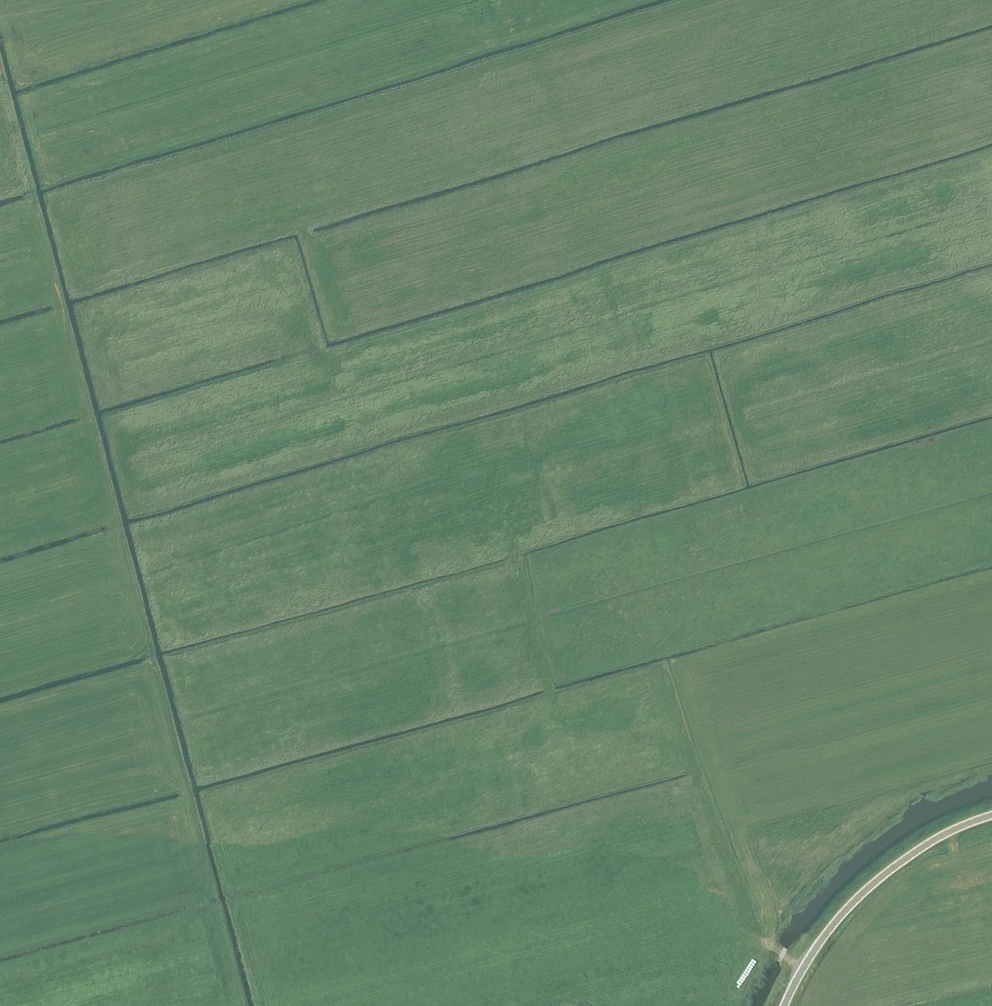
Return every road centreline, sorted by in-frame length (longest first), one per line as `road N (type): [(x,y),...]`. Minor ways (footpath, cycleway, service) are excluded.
road 1 (unclassified): [(784,1005),(823,938),(862,893),(935,839),(991,815)]

